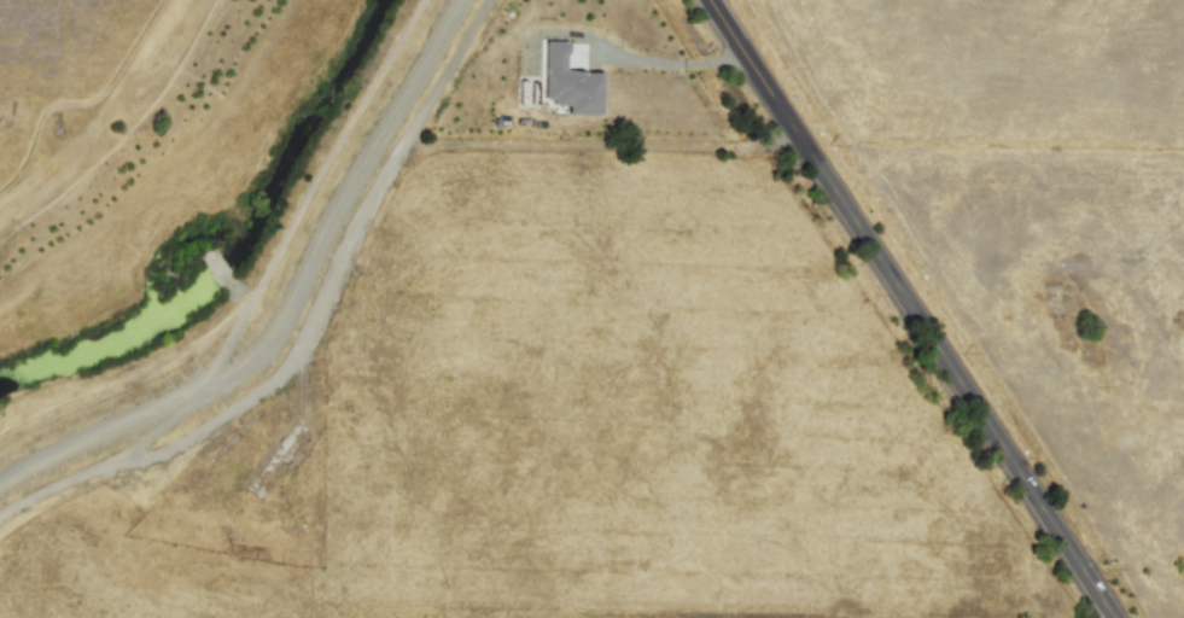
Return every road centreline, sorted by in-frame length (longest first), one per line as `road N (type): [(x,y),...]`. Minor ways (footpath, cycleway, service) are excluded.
road 1 (tertiary): [(1115,617),(714,0)]
road 2 (track): [(464,0),(340,202),(270,342),(246,368),(0,484)]

